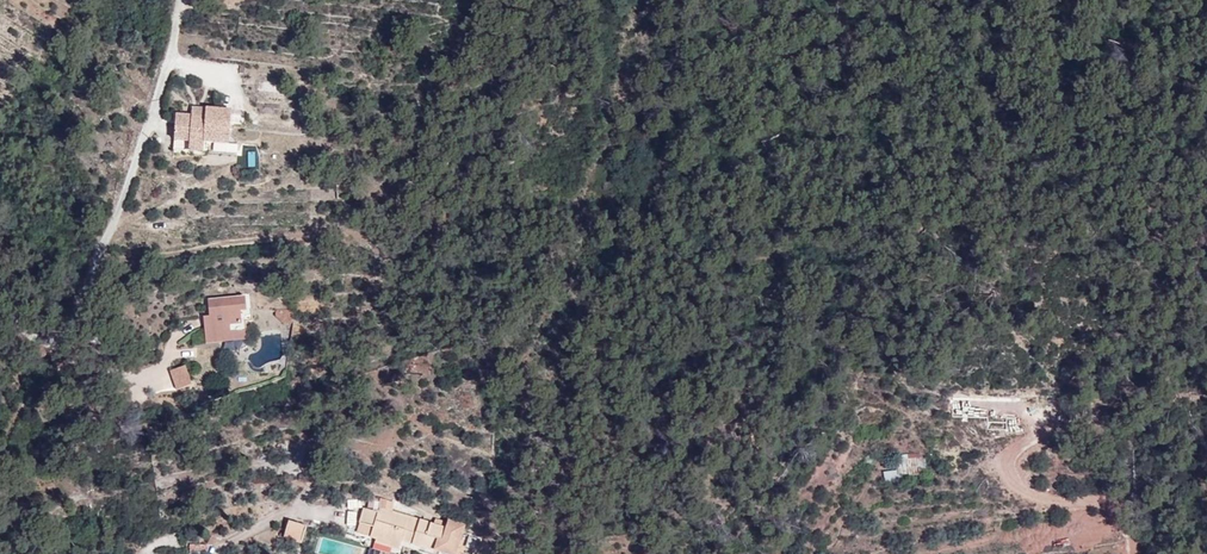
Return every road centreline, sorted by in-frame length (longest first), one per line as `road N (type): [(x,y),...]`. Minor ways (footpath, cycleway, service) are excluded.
road 1 (track): [(47,295),(43,322),(59,350),(105,372),(157,370),(178,345)]

